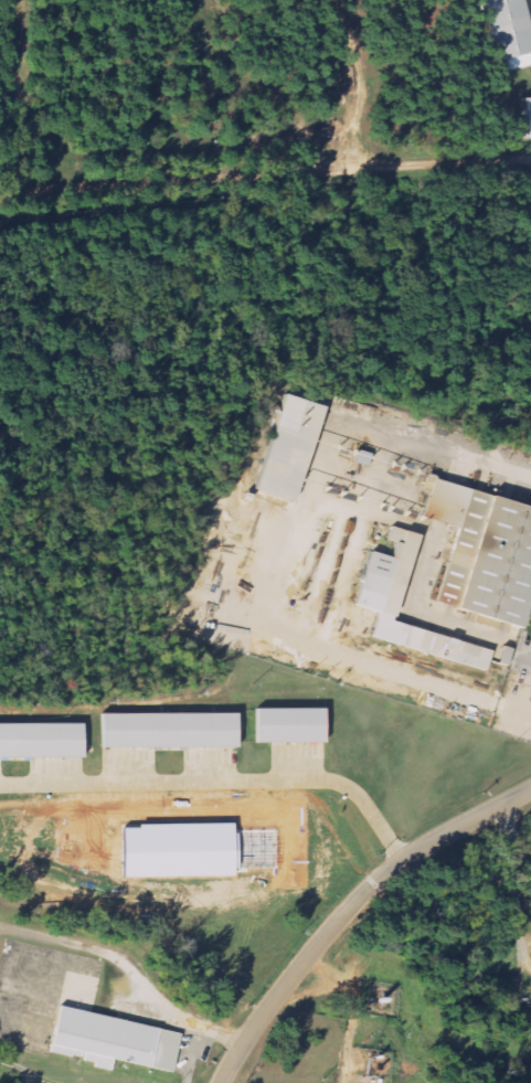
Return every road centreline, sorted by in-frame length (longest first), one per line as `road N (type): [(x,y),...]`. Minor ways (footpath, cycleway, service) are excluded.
road 1 (residential): [(222,1082),(272,1005),(358,900),(433,843),(530,791)]

